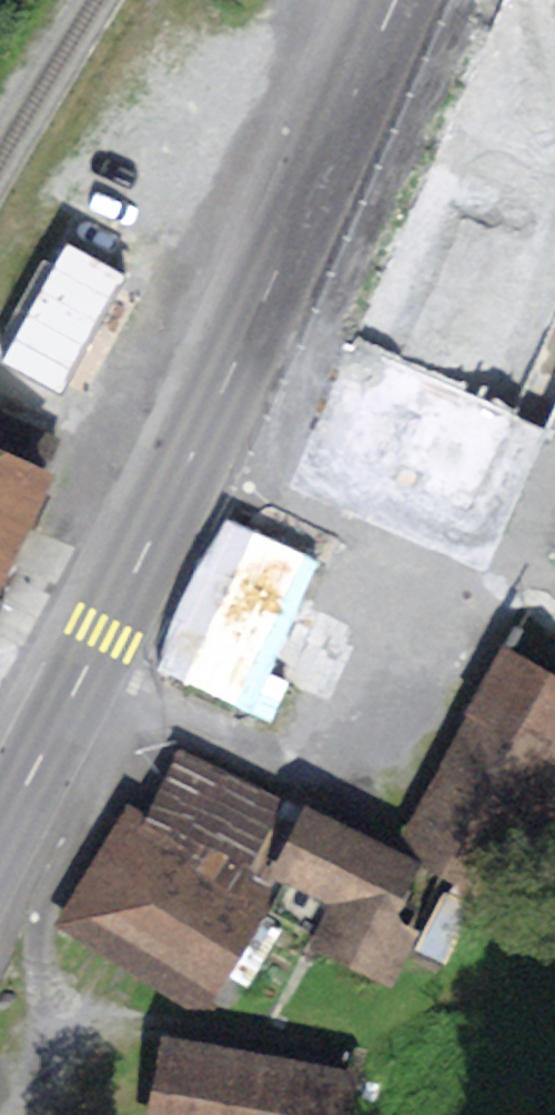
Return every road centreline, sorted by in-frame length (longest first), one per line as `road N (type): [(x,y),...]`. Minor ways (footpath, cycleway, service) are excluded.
road 1 (secondary): [(397,0),(226,383),(0,834)]

